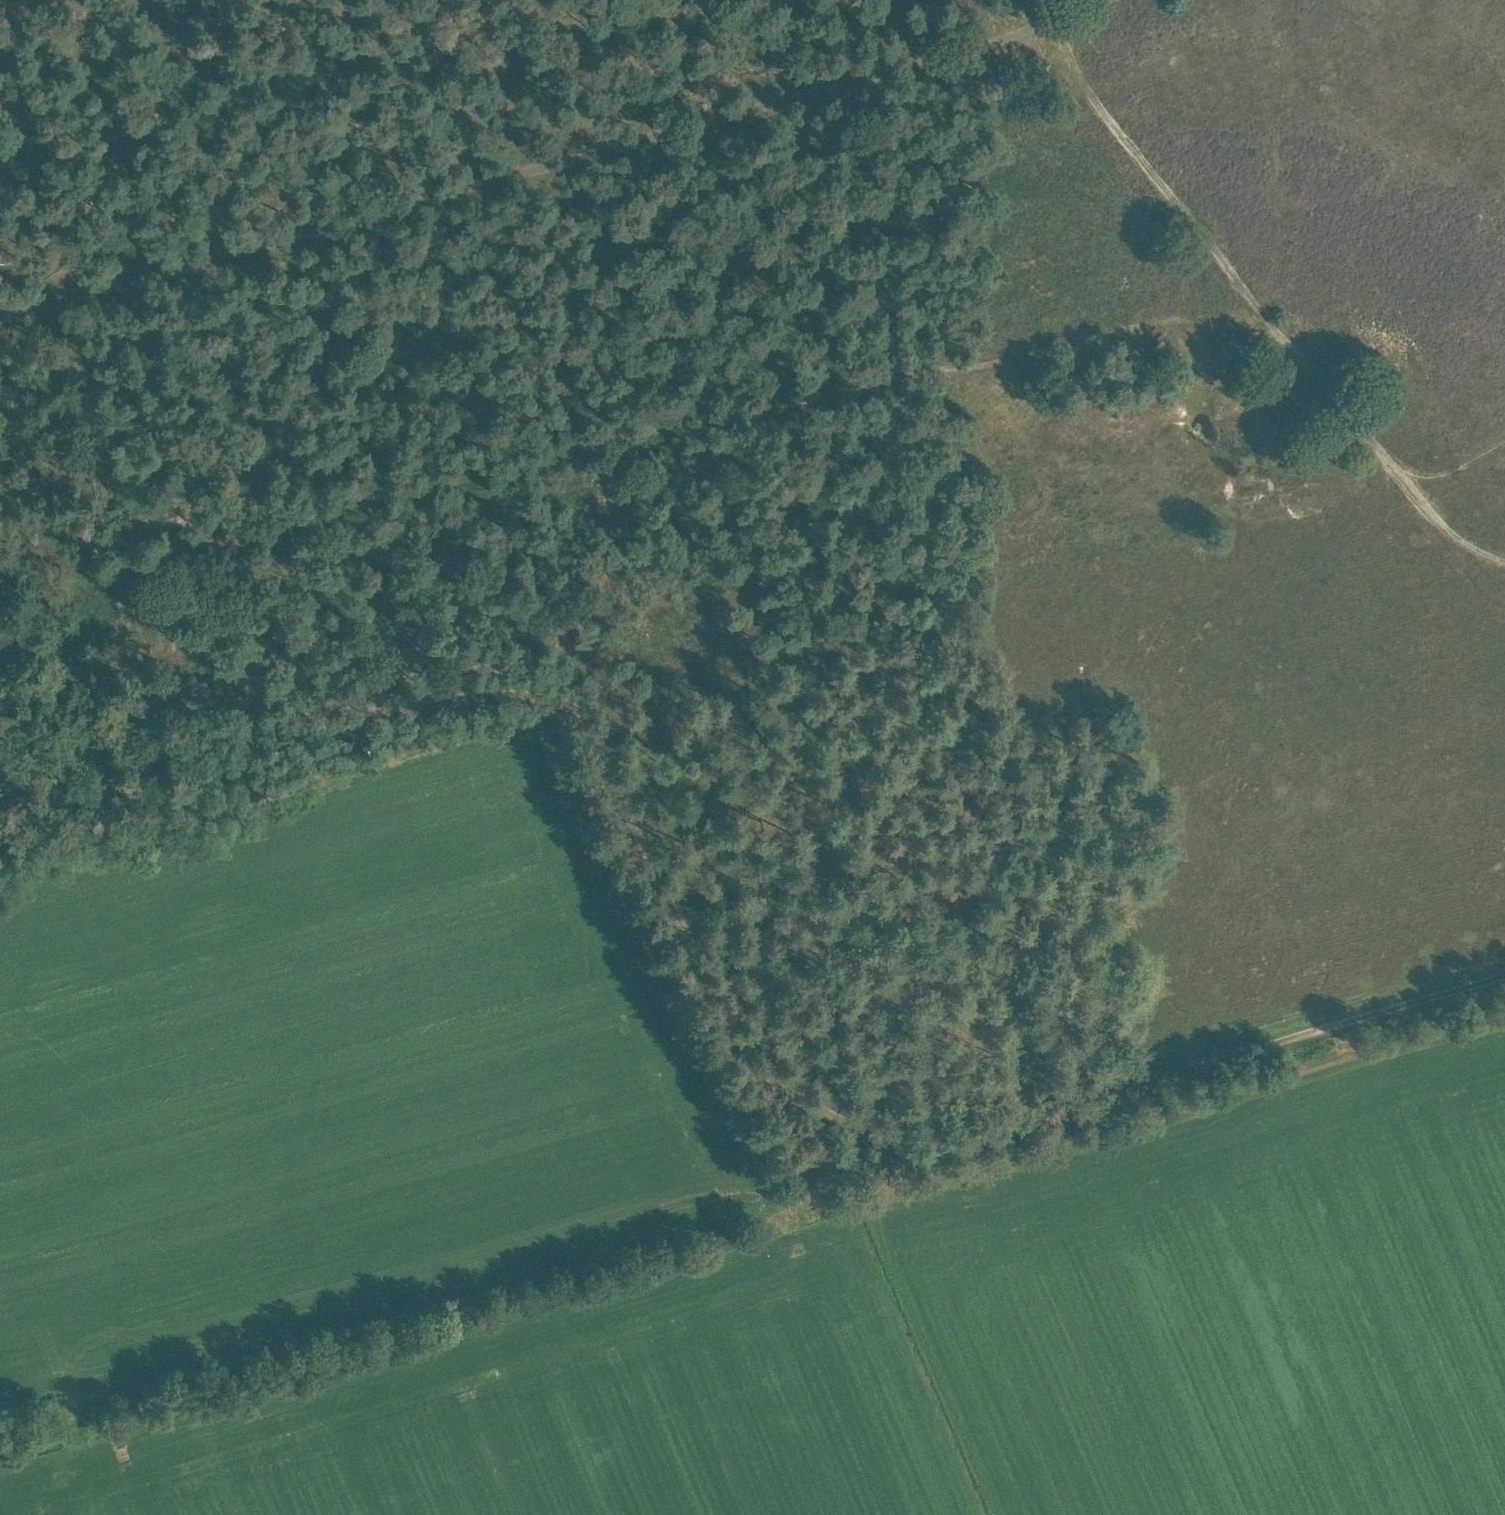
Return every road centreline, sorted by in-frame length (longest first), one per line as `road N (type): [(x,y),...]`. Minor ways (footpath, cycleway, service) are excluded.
road 1 (track): [(0,782),(136,775),(384,702),(522,689),(576,719),(731,1028),(958,1136),(1504,983)]
road 2 (track): [(1411,485),(1056,45),(1055,22)]
road 3 (track): [(118,1514),(70,1397)]

